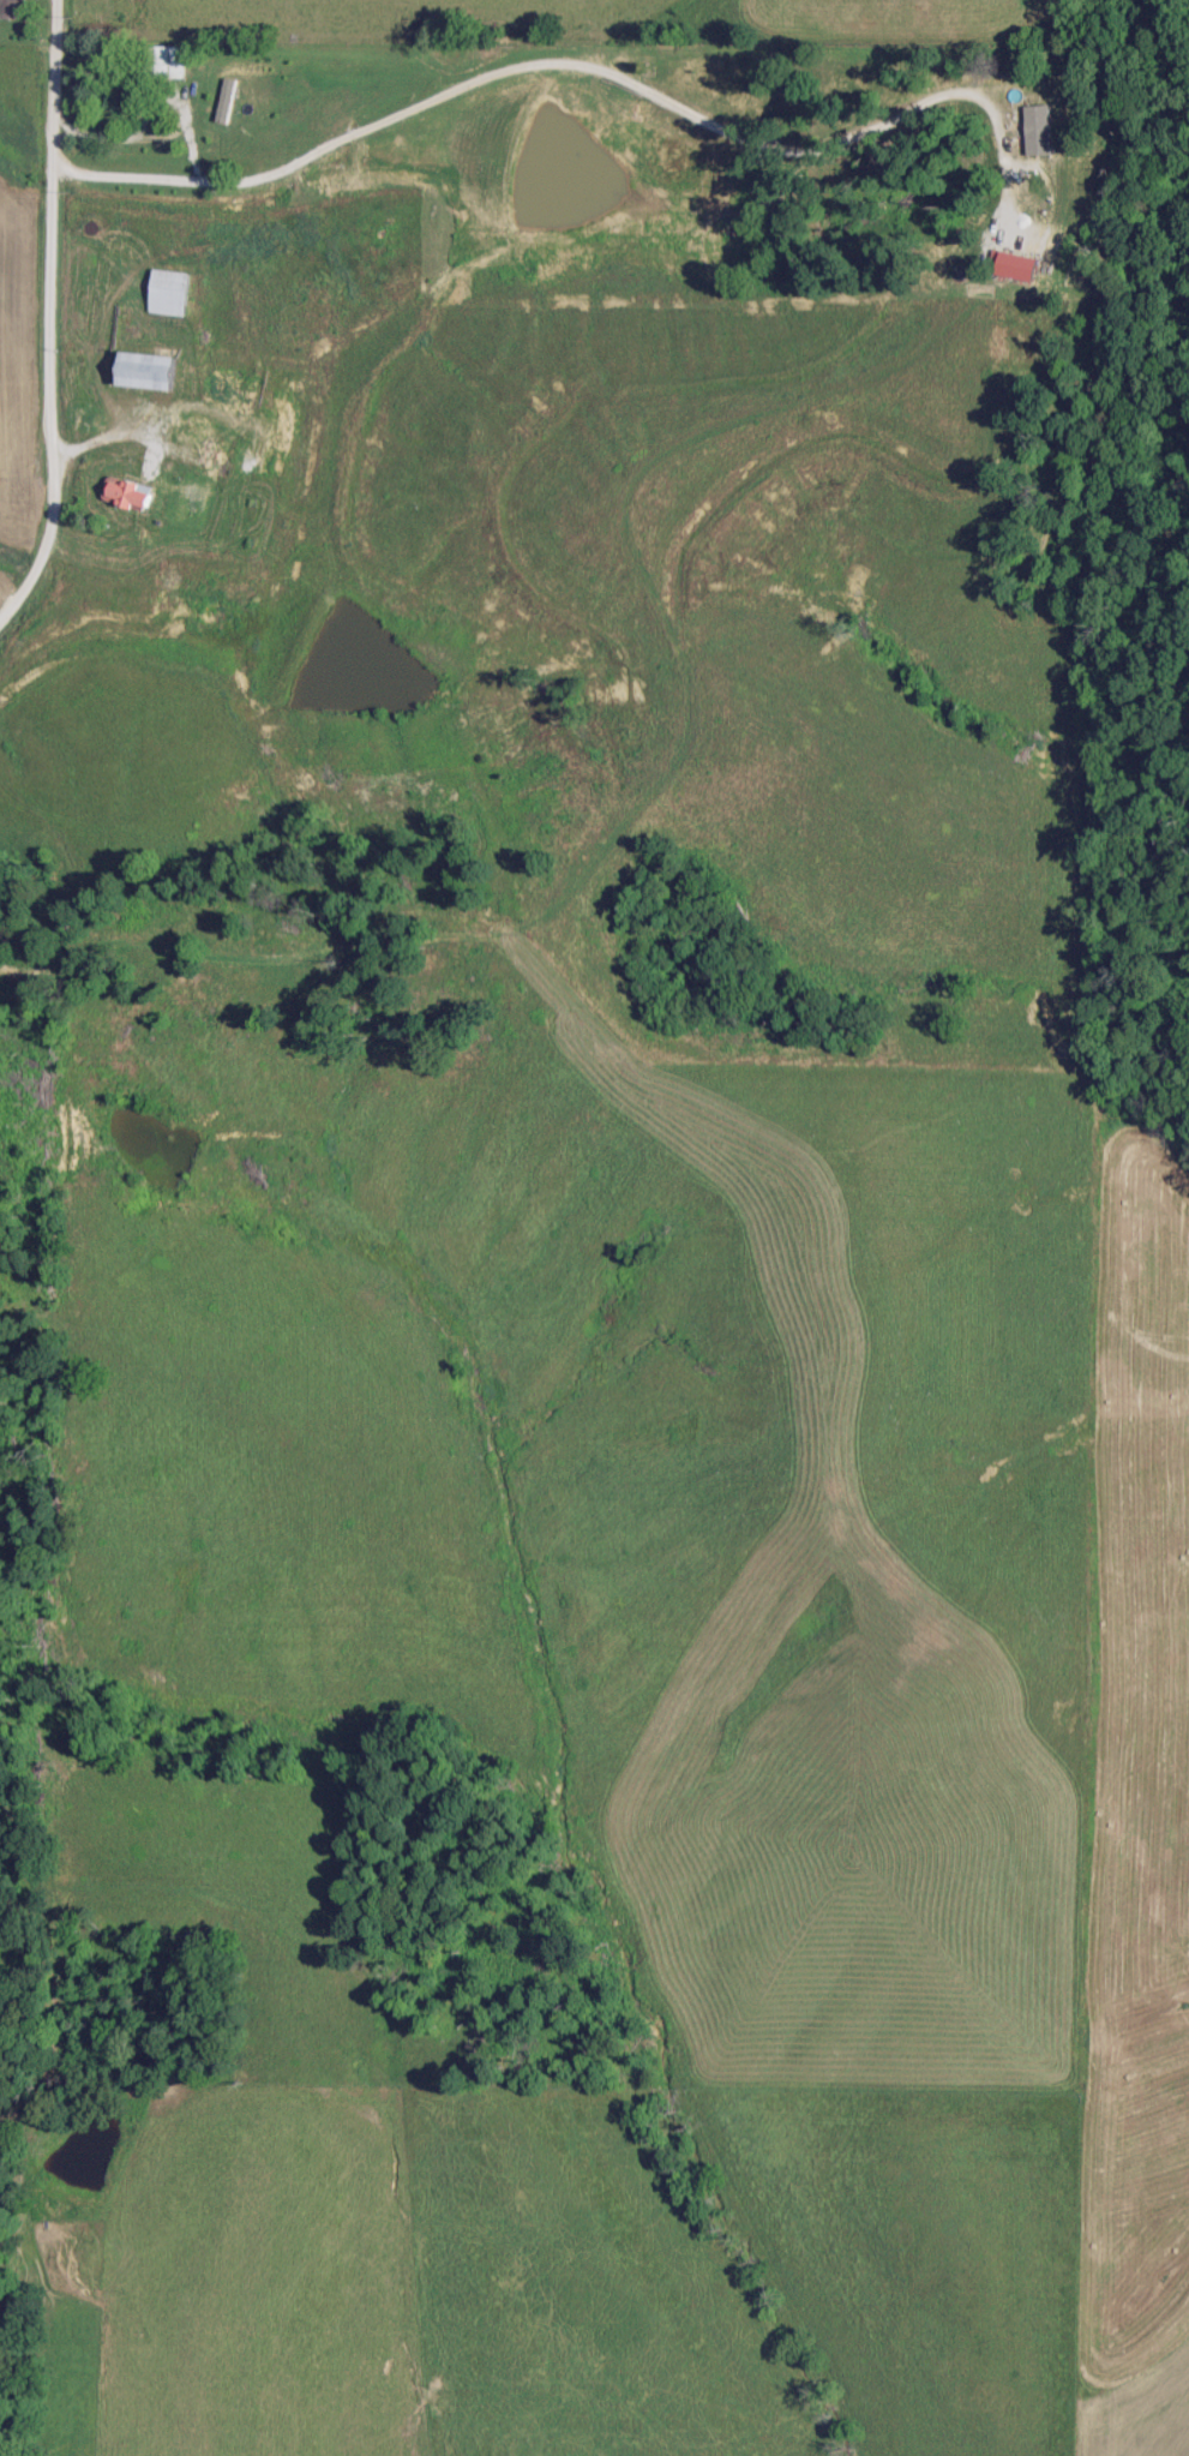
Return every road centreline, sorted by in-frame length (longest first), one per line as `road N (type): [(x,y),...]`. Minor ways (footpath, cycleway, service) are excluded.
road 1 (residential): [(0,614),(18,595),(52,522),(53,0)]

